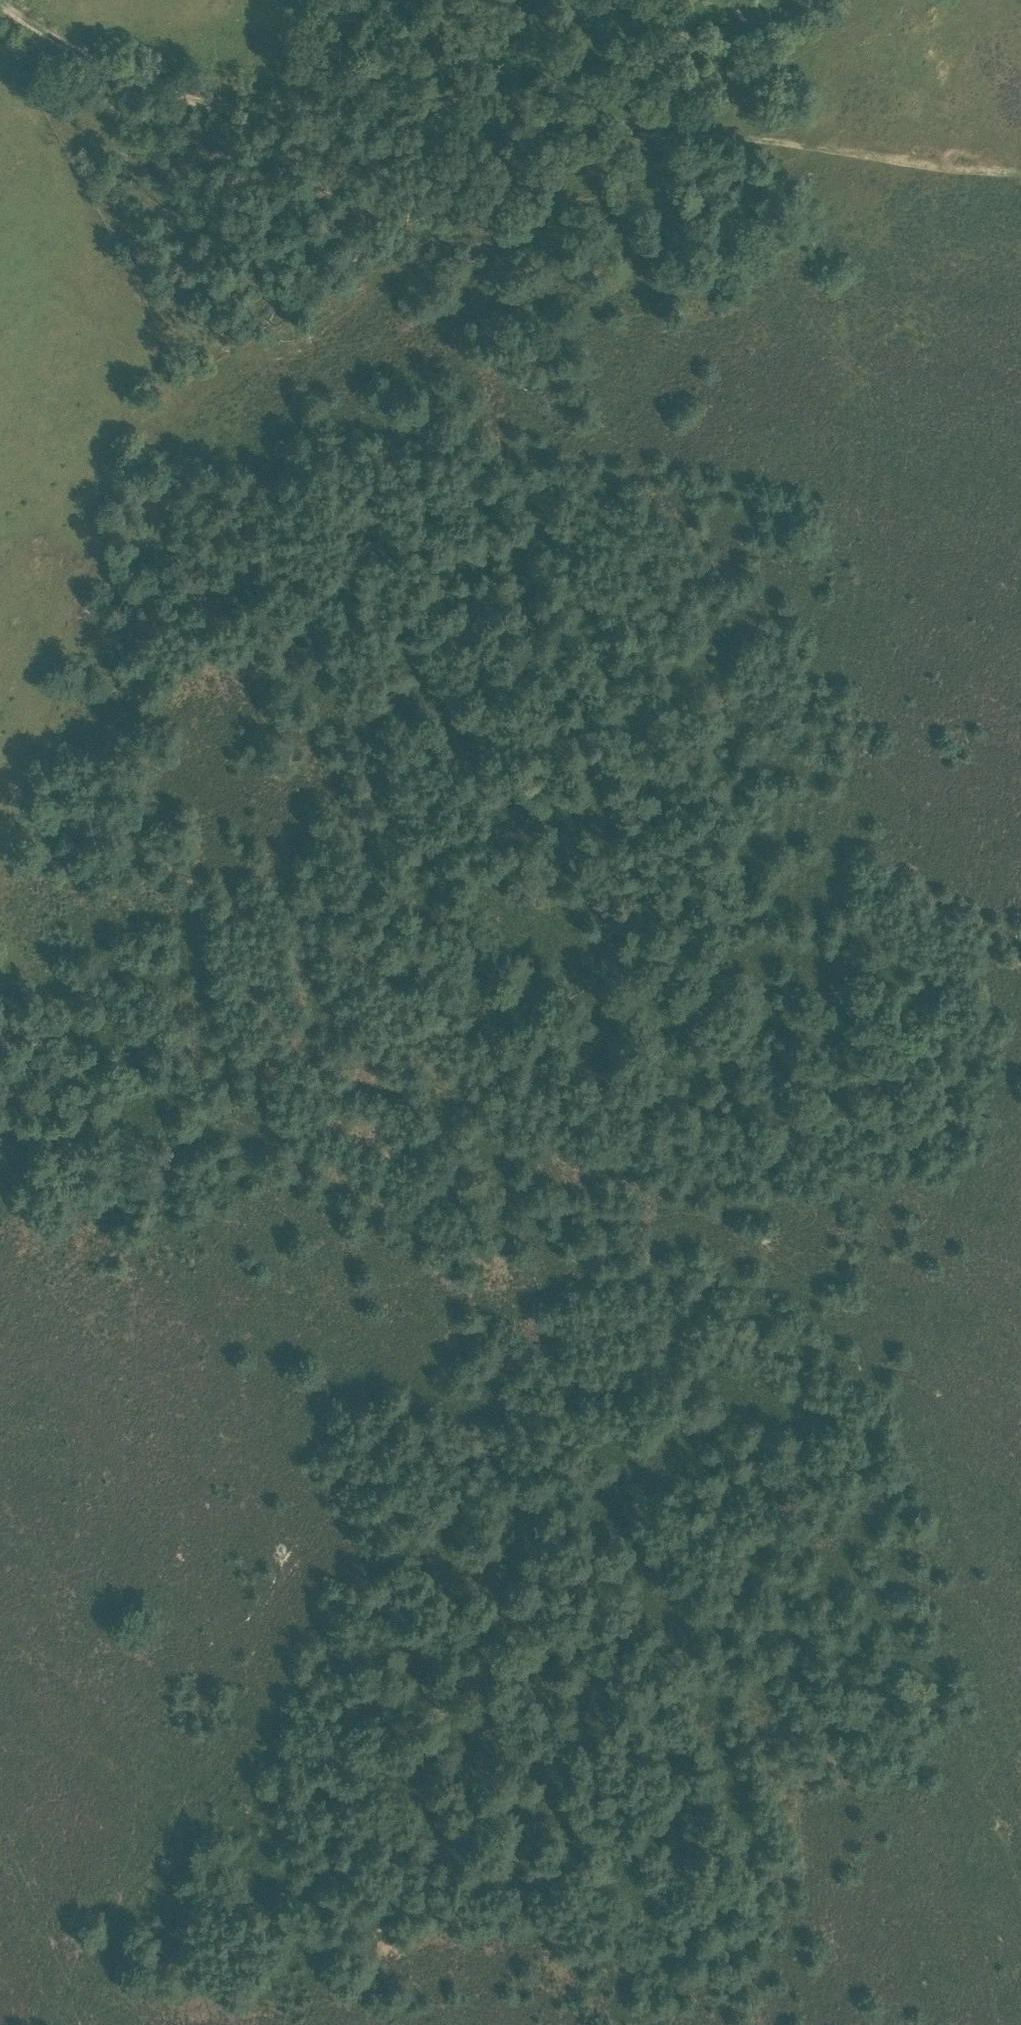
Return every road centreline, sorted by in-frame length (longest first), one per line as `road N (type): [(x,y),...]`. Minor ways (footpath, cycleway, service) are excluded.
road 1 (track): [(616,118),(349,88),(261,110),(203,104),(133,80),(0,4)]
road 2 (track): [(1020,173),(658,129)]
road 3 (track): [(576,114),(653,71),(680,44),(689,0)]
road 4 (track): [(474,0),(349,88)]

